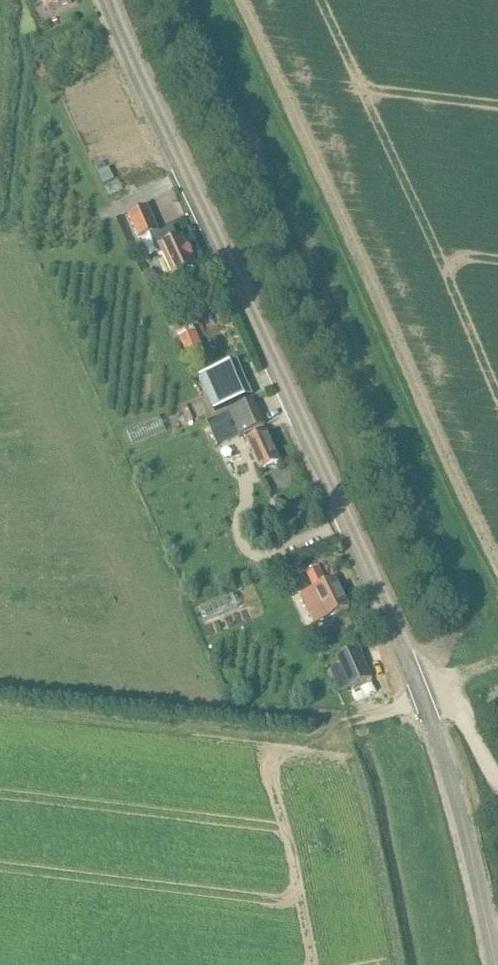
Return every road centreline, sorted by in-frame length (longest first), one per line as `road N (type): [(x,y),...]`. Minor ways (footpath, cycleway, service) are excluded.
road 1 (unclassified): [(494,964),(462,818),(420,695),(105,0)]
road 2 (track): [(204,708),(357,719),(497,659)]

